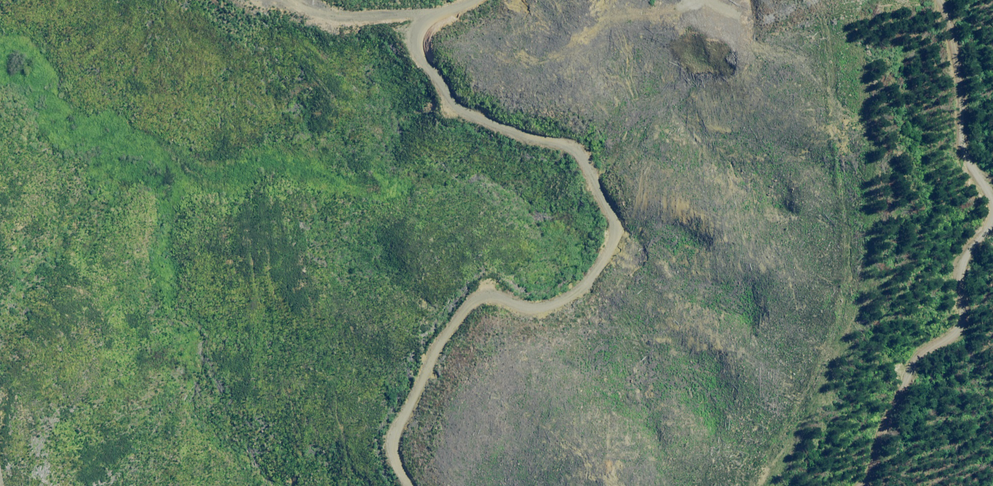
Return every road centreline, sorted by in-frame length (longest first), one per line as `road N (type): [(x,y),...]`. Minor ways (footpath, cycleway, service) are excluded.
road 1 (track): [(470,0),(418,28),(429,77),(464,116),(582,158),(615,226),(597,270),(560,304),(513,308),(483,296),(429,366),(392,445),(397,485)]
road 2 (track): [(940,0),(965,167),(992,199),(985,231),(958,258),(955,329),(918,353),(857,485)]

